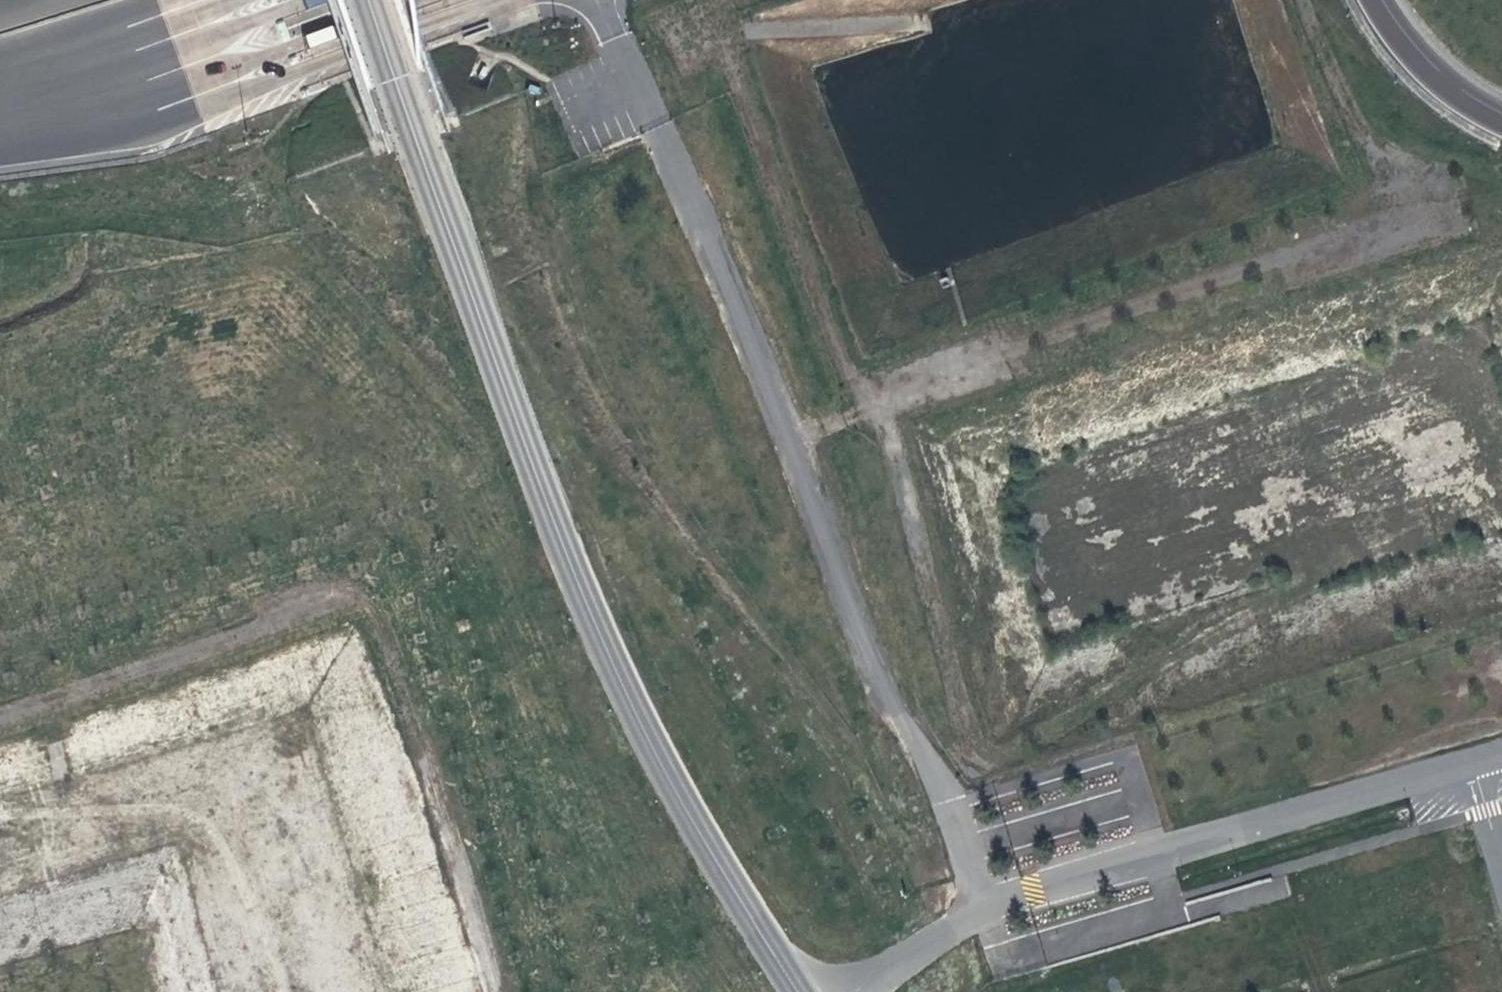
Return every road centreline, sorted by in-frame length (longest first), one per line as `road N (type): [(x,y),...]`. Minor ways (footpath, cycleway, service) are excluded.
road 1 (tertiary): [(366,0),(604,648),(667,773),(799,991)]
road 2 (track): [(0,710),(328,606)]
road 3 (motorway): [(0,85),(322,0)]
road 4 (motorway): [(1501,121),(1443,85),(1387,24),(1376,0)]

